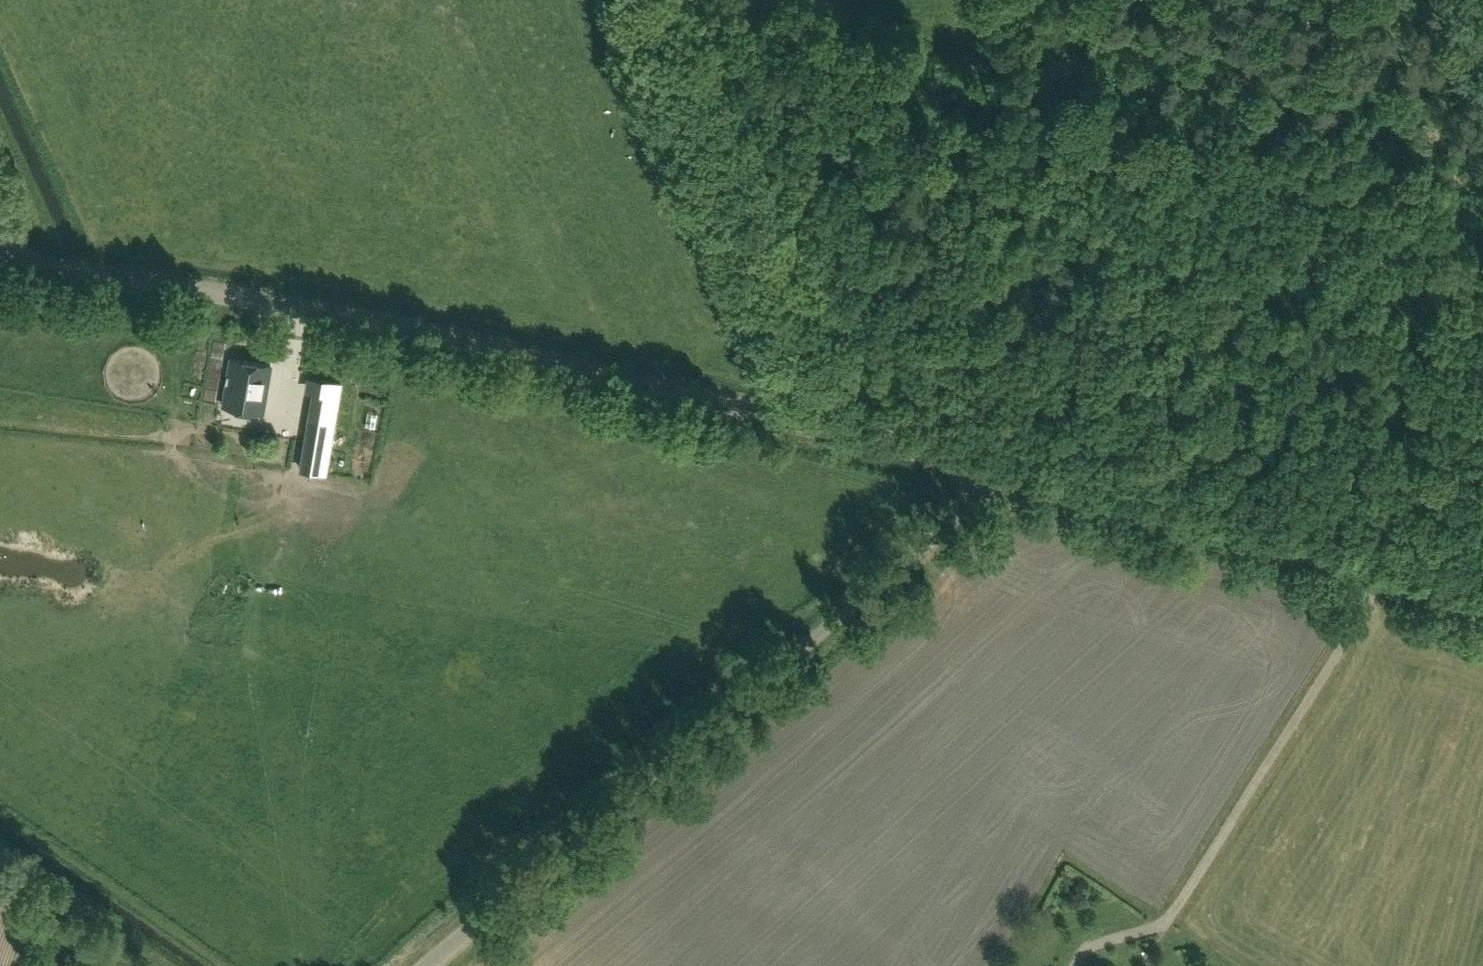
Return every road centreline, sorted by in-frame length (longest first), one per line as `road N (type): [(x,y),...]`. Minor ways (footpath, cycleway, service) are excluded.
road 1 (tertiary): [(999,470),(355,317),(0,259)]
road 2 (unclassified): [(426,965),(999,470)]
road 3 (tertiary): [(1482,596),(999,470)]

